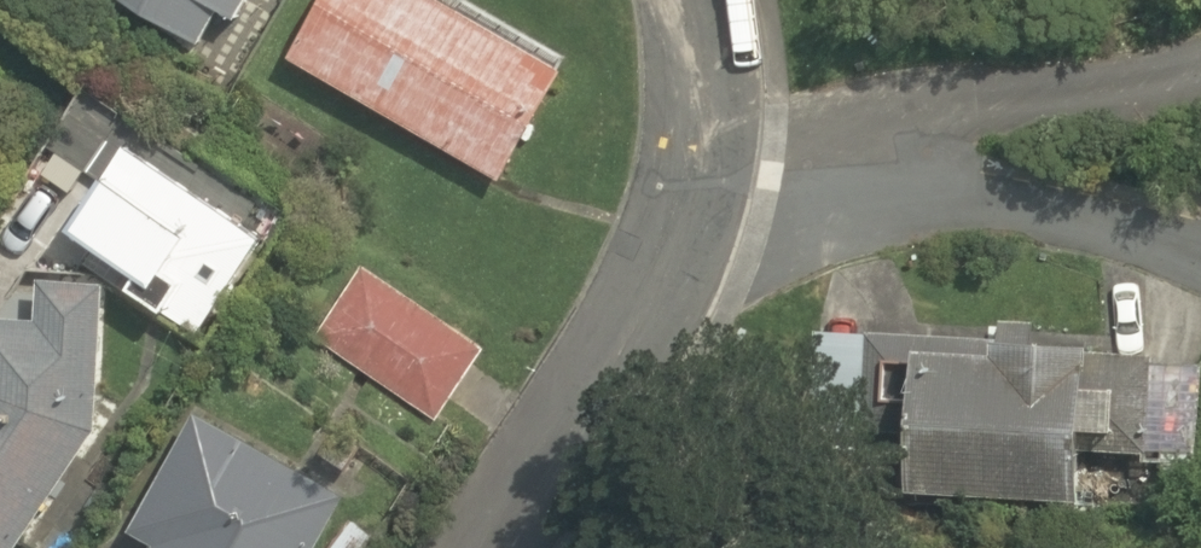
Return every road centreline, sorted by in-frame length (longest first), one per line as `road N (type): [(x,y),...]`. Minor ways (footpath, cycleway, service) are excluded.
road 1 (residential): [(688,166),(892,121),(1200,76)]
road 2 (residential): [(488,547),(624,345),(666,253),(688,166)]
road 3 (residential): [(688,166),(695,83),(685,0)]

